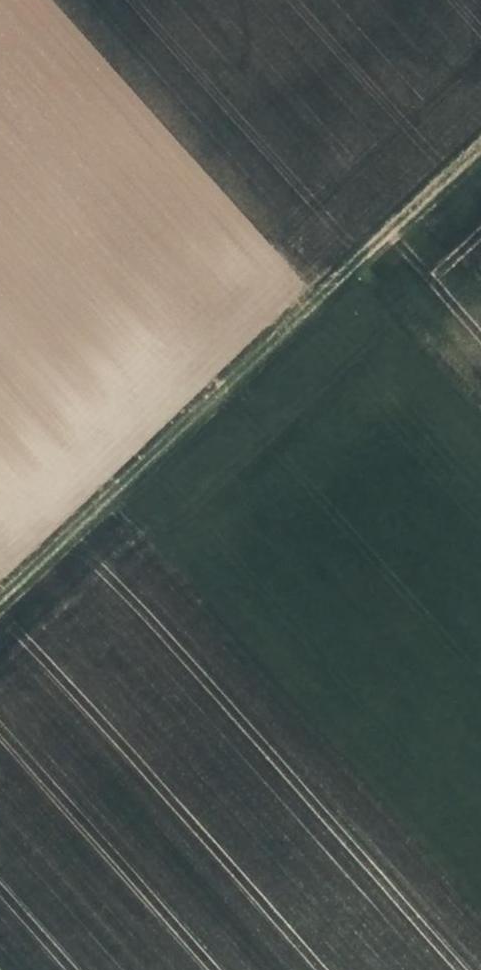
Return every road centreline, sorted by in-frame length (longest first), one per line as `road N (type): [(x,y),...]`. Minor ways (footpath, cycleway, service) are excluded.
road 1 (track): [(480,139),(0,598)]

